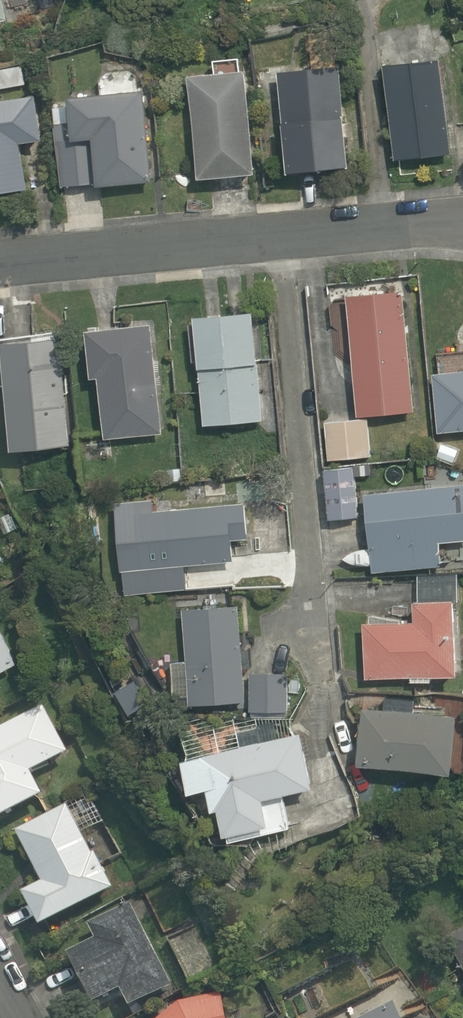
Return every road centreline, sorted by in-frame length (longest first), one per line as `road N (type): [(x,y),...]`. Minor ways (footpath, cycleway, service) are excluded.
road 1 (residential): [(315,644),(282,240)]
road 2 (residential): [(0,266),(282,240)]
road 3 (residential): [(282,240),(462,224)]

